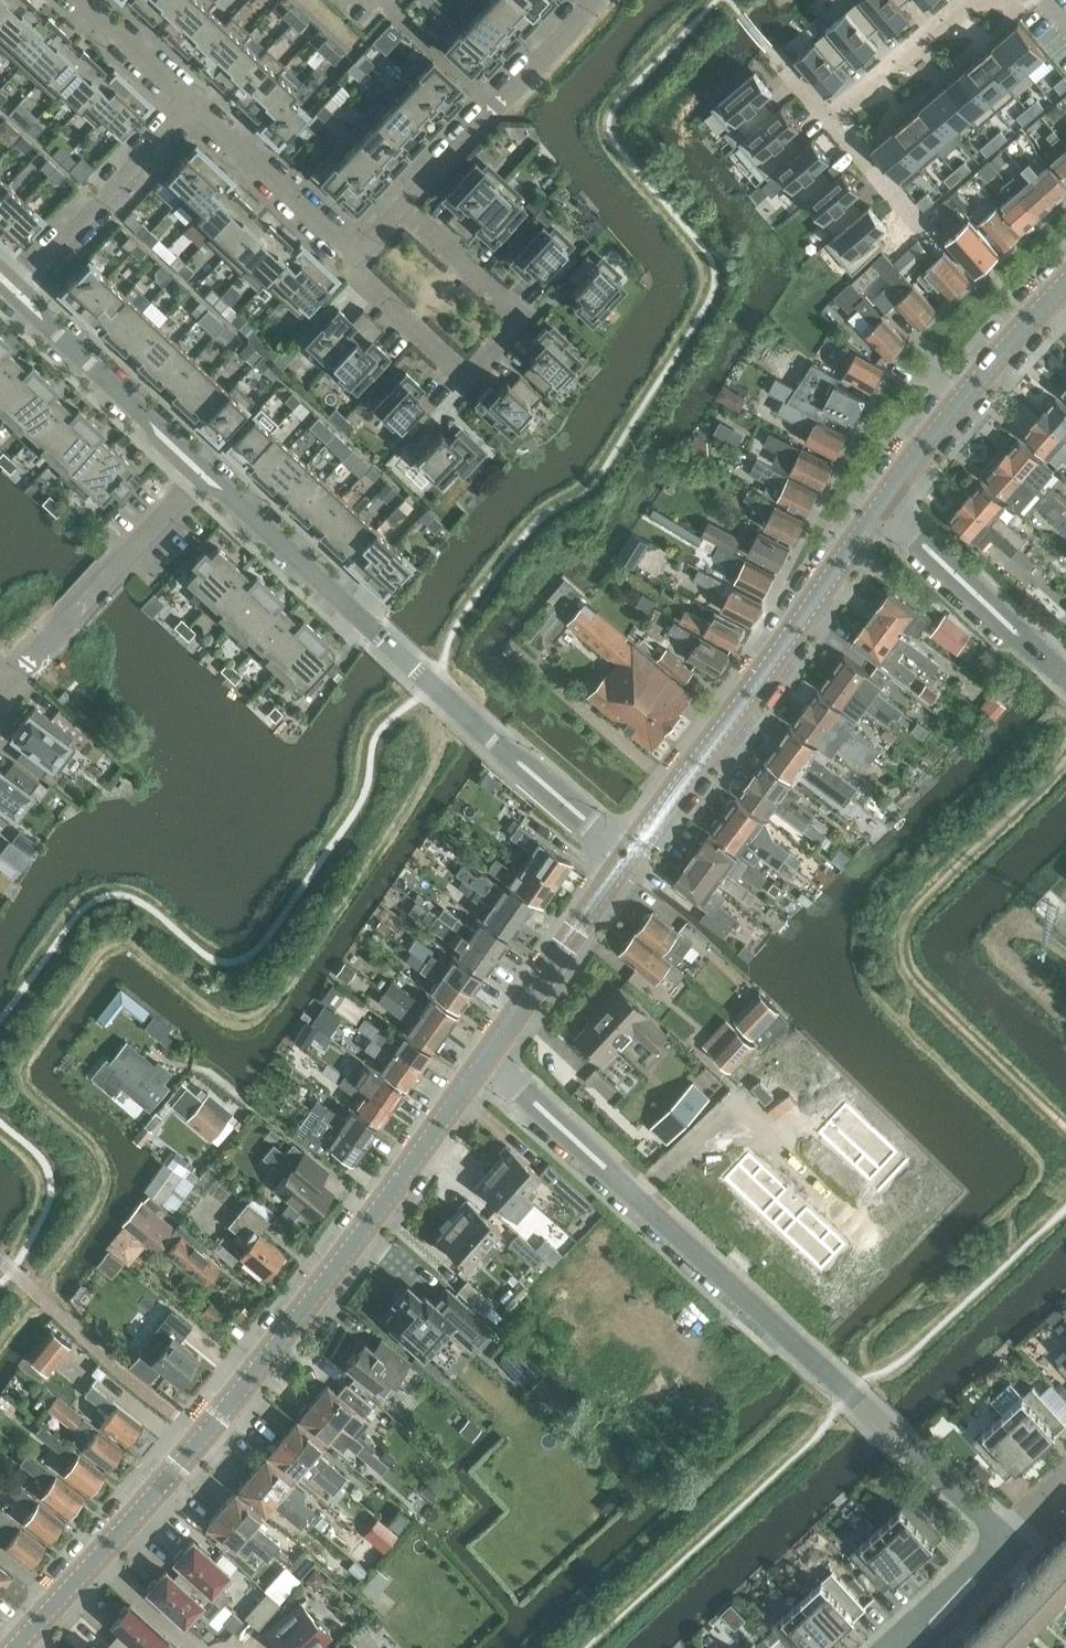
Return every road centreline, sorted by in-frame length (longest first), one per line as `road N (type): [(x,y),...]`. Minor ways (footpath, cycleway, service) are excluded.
road 1 (residential): [(488,1058),(1009,1541)]
road 2 (tertiary): [(94,1562),(362,1236),(488,1058)]
road 3 (residential): [(626,859),(199,471)]
road 4 (tertiary): [(626,859),(881,505)]
road 5 (residential): [(359,258),(349,269),(470,383),(522,322),(402,212)]
road 6 (tertiary): [(881,505),(1065,282)]
road 7 (residential): [(402,212),(597,0)]
road 8 (residential): [(199,471),(11,682)]
road 9 (residential): [(17,294),(195,104)]
road 10 (residential): [(199,471),(17,294)]
road 11 (residential): [(1065,679),(881,505)]
road 12 (tertiary): [(488,1058),(626,859)]
road 13 (residential): [(195,104),(359,258)]
road 14 (residential): [(1009,1541),(896,1647)]
road 15 (residential): [(82,0),(195,104)]
road 16 (residential): [(196,1647),(94,1562)]

